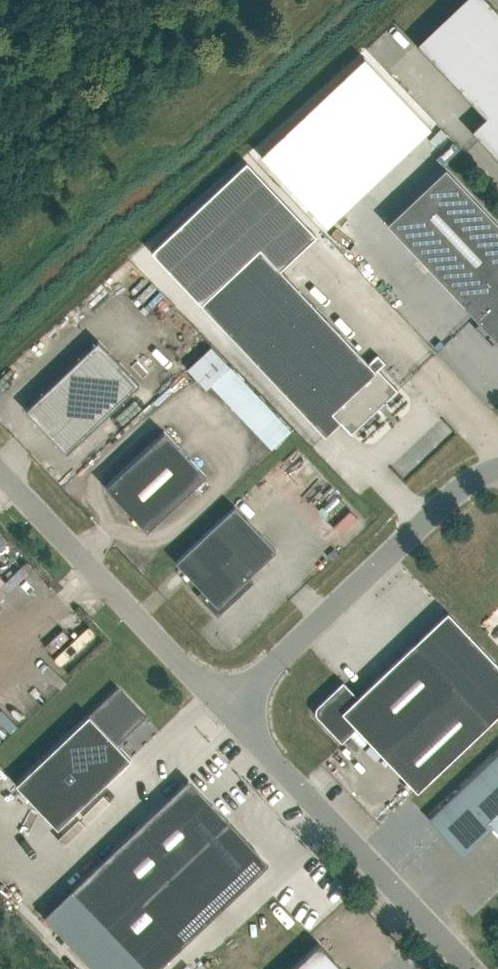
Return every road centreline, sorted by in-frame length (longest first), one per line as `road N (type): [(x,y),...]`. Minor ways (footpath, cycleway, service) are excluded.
road 1 (unclassified): [(230,712),(466,485),(497,469)]
road 2 (unclassified): [(471,968),(230,712)]
road 3 (unclassified): [(230,712),(0,474)]

